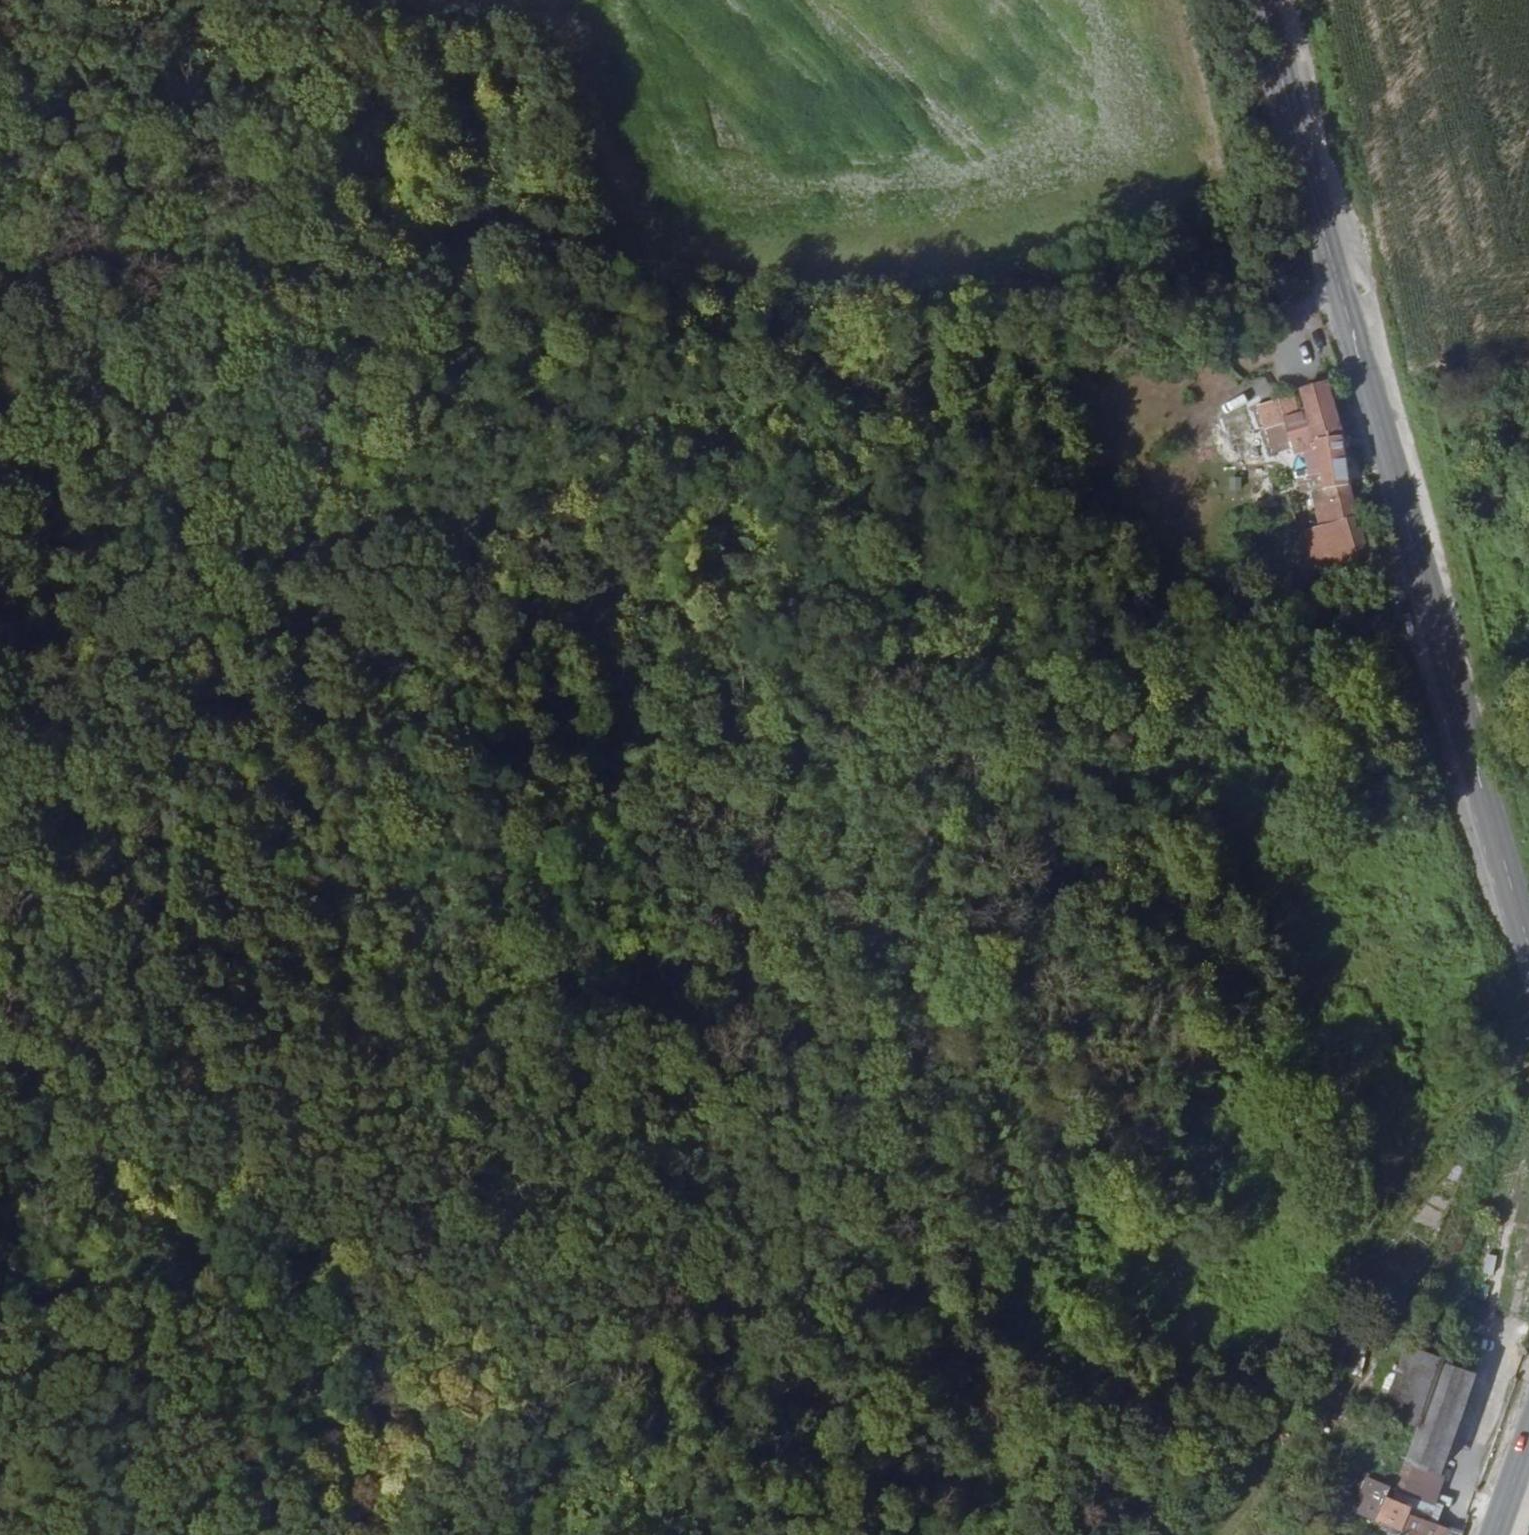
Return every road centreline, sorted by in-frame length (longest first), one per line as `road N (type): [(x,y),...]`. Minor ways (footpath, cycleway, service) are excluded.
road 1 (tertiary): [(1276,49),(1528,945)]

